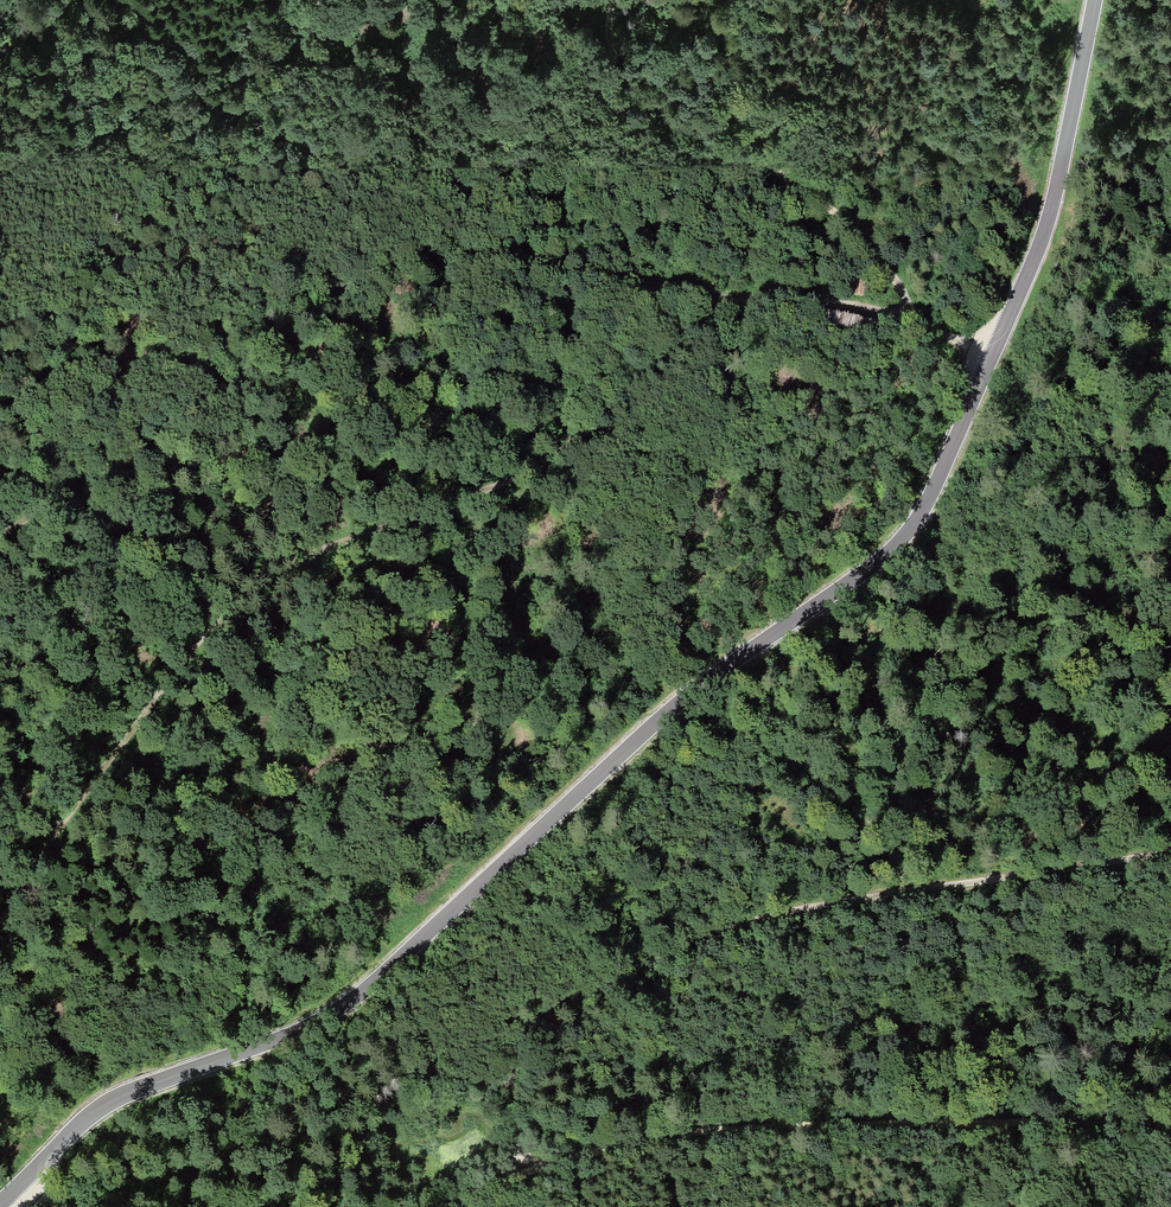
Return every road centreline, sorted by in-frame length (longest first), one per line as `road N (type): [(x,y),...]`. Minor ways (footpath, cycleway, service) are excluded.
road 1 (tertiary): [(1095,0),(1042,238),(938,481),(896,546),(679,703),(362,992),(298,1030),(102,1106),(0,1205)]
road 2 (track): [(734,296),(575,440),(512,479),(281,565),(233,599),(76,797),(0,922)]
road 3 (track): [(0,535),(185,413),(326,306),(393,275),(481,270),(905,315)]
road 4 (track): [(1170,852),(767,918),(548,1013),(520,1036),(509,1064),(522,1172)]
road 5 (track): [(522,1172),(648,1136),(781,1125),(1170,1119)]
road 6 (track): [(613,0),(612,47),(644,96),(813,194),(883,265),(905,315),(992,355)]
road 7 (track): [(0,332),(262,145),(294,88),(323,0)]
road 8 (track): [(0,163),(203,99),(303,55)]

